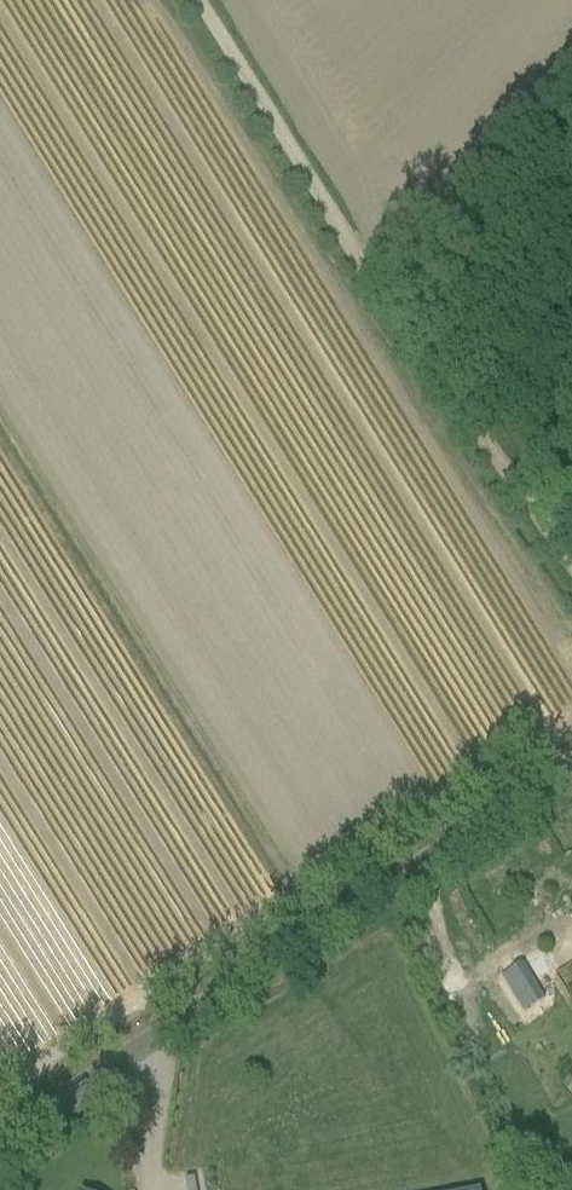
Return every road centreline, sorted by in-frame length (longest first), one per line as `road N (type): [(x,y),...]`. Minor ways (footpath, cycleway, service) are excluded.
road 1 (track): [(571,588),(198,0)]
road 2 (tertiary): [(571,766),(0,1150)]
road 3 (track): [(147,1189),(140,1165),(148,1052)]

